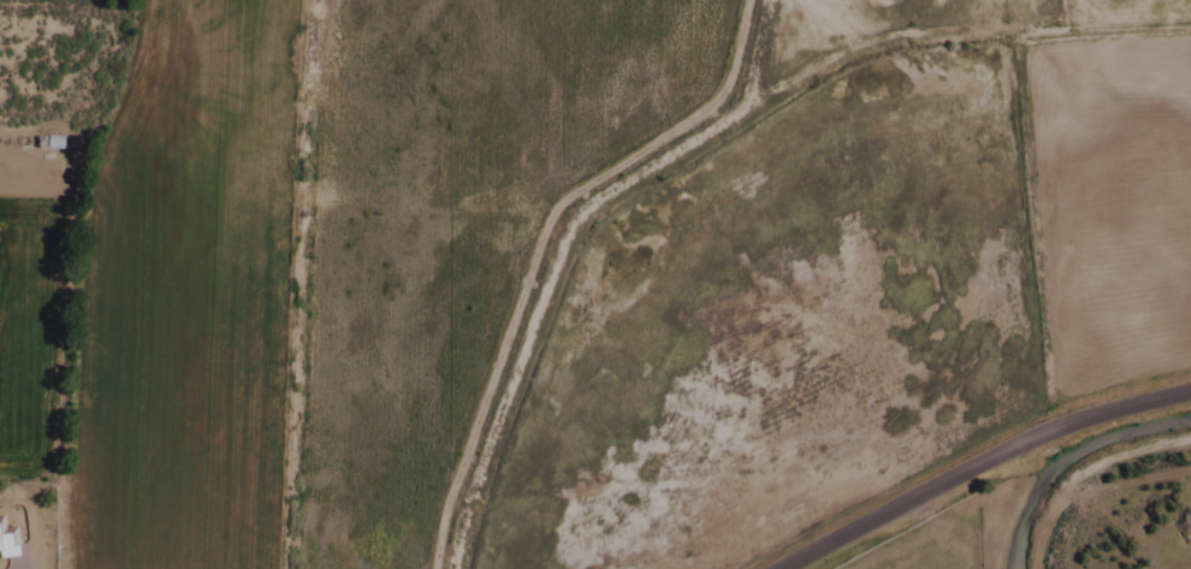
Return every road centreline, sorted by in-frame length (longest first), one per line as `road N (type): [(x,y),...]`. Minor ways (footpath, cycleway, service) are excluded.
road 1 (residential): [(764,568),(1060,428),(1190,393)]

